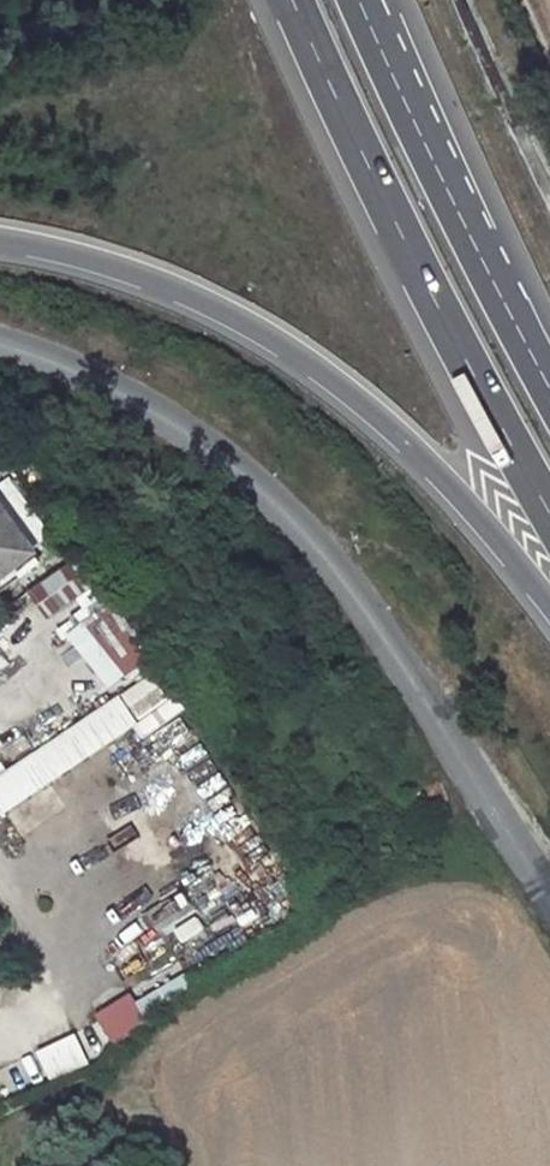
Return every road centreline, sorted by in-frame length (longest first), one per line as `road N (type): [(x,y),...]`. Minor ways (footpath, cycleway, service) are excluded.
road 1 (residential): [(549,900),(389,648),(294,525),(167,420),(0,345)]
road 2 (trunk): [(0,245),(140,278),(273,340),(411,445),(549,599)]
road 3 (trunk): [(292,0),(366,166),(549,512)]
road 4 (trunk): [(549,387),(420,138),(359,0)]

